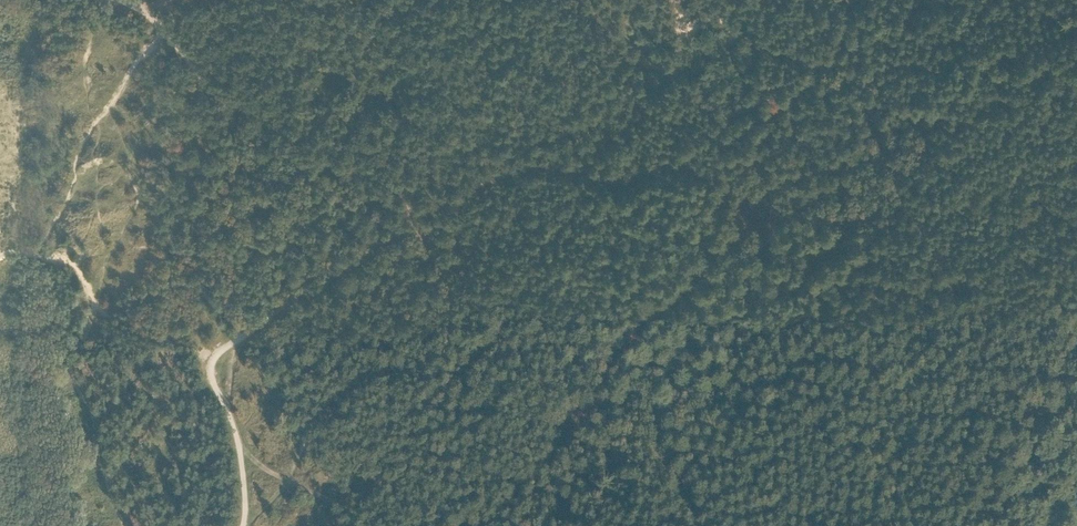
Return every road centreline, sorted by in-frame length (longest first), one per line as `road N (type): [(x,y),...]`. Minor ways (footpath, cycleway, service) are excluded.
road 1 (track): [(1076,439),(988,366),(954,270),(864,87),(839,64),(817,62)]

